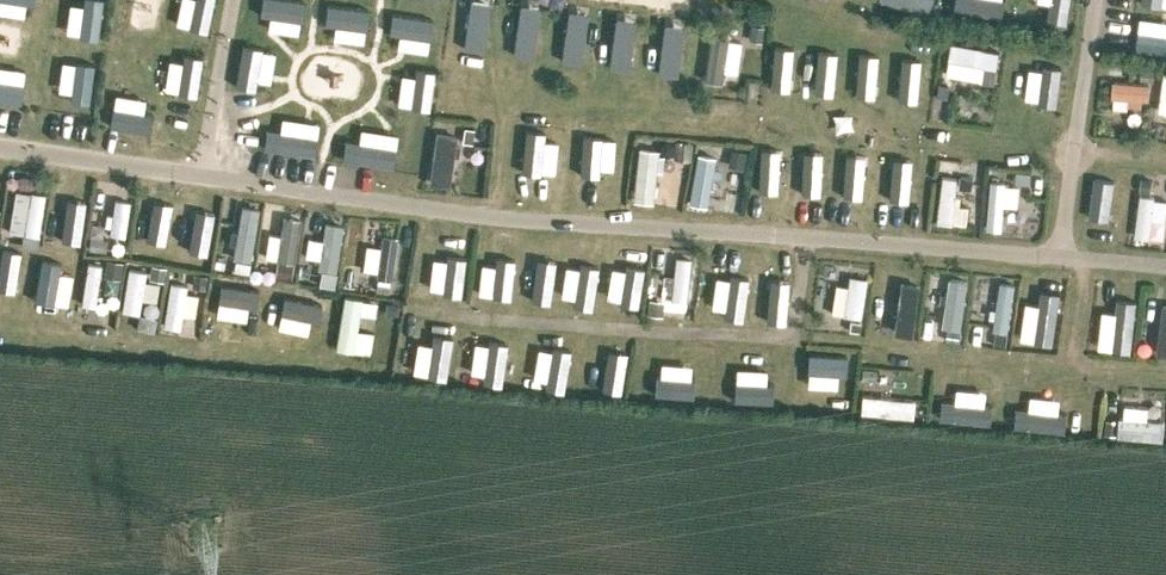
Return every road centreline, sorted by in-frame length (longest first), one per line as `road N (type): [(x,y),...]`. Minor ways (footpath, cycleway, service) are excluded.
road 1 (track): [(413,309),(655,332),(780,334),(799,305),(804,238)]
road 2 (track): [(376,373),(0,335)]
road 3 (track): [(876,348),(1165,372)]

